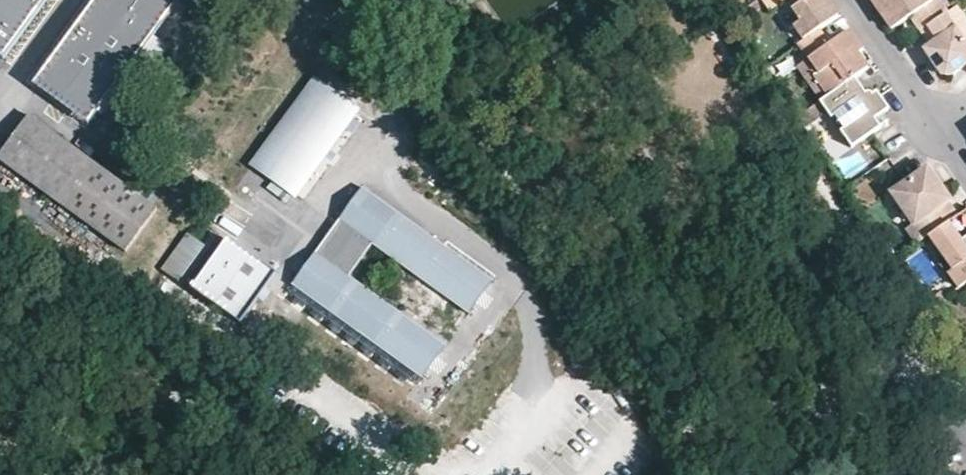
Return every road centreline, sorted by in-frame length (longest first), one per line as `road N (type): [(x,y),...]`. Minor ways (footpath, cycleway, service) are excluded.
road 1 (residential): [(851,0),(937,125)]

